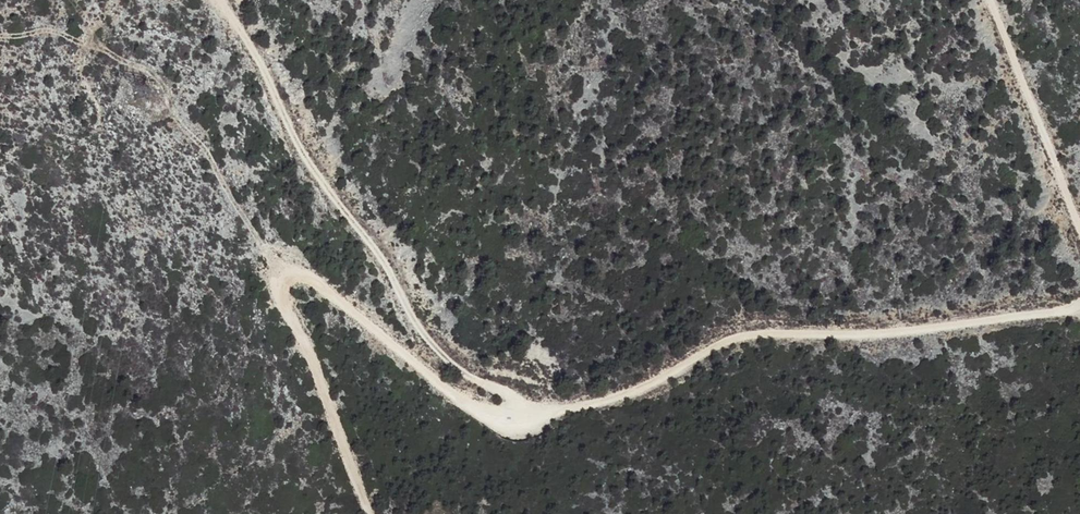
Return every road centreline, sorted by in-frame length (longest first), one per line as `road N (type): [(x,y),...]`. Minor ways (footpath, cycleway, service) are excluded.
road 1 (track): [(370,513),(276,289),(283,271),(311,279),(458,398),(496,419),(525,420),(636,391),(753,334),(868,335),(1079,306)]
road 2 (track): [(525,420),(516,398),(460,371),(409,316),(377,248),(334,204),(219,0)]
road 3 (track): [(1079,227),(992,0)]

